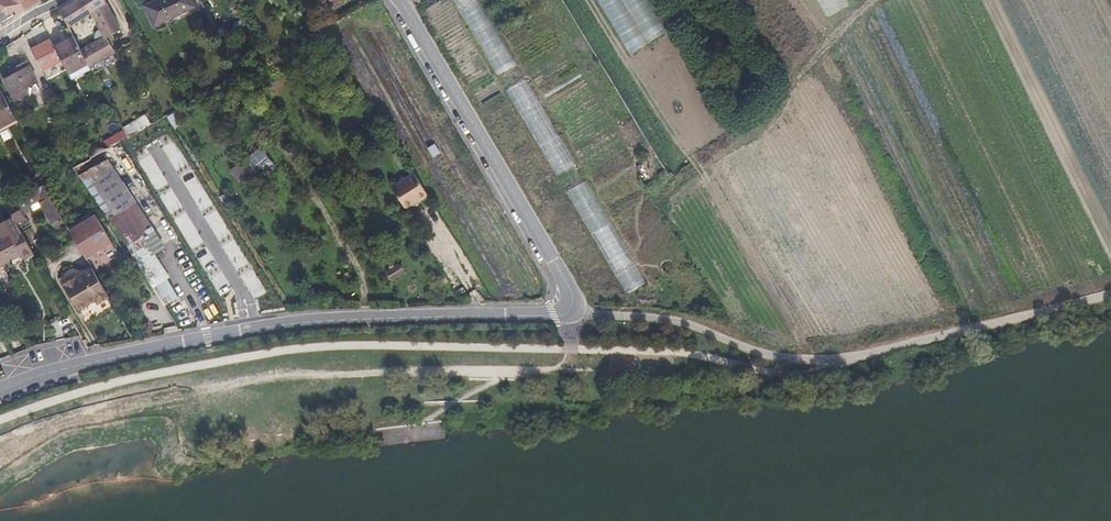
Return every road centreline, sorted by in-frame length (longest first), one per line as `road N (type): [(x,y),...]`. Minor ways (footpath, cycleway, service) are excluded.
road 1 (unclassified): [(0,388),(91,359),(264,324),(562,309),(567,284),(400,0)]
road 2 (track): [(875,0),(792,83),(766,124),(714,154),(701,187),(807,360)]
road 3 (track): [(591,0),(704,180)]

